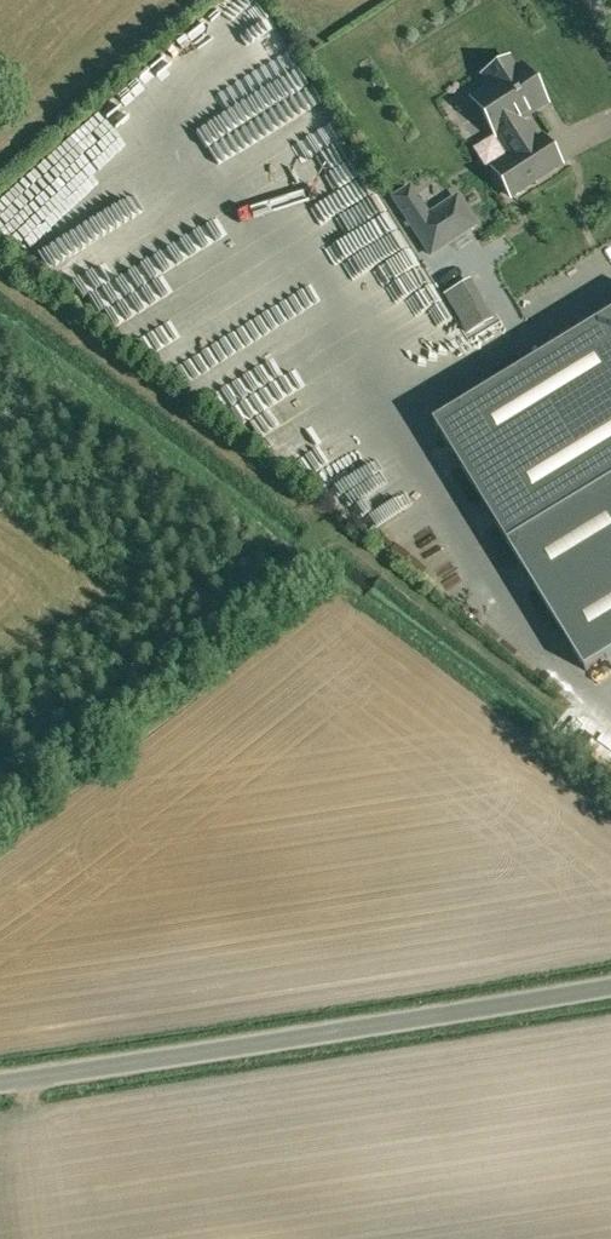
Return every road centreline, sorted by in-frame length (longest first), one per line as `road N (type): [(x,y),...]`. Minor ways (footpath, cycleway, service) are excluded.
road 1 (unclassified): [(610,985),(0,1080)]

